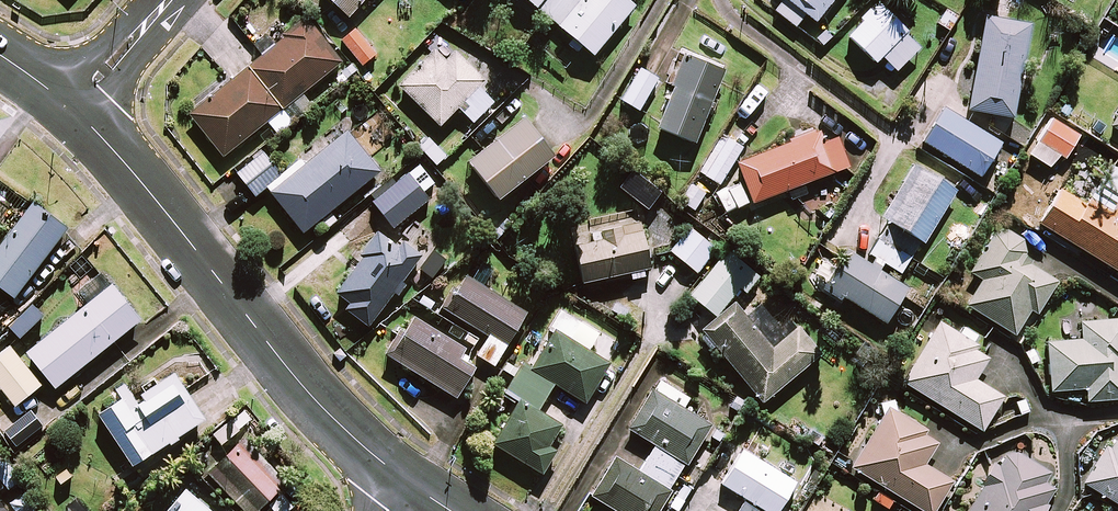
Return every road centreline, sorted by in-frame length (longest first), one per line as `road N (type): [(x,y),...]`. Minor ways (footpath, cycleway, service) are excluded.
road 1 (tertiary): [(70,107),(183,231),(310,394),(408,484)]
road 2 (residential): [(70,107),(168,0)]

